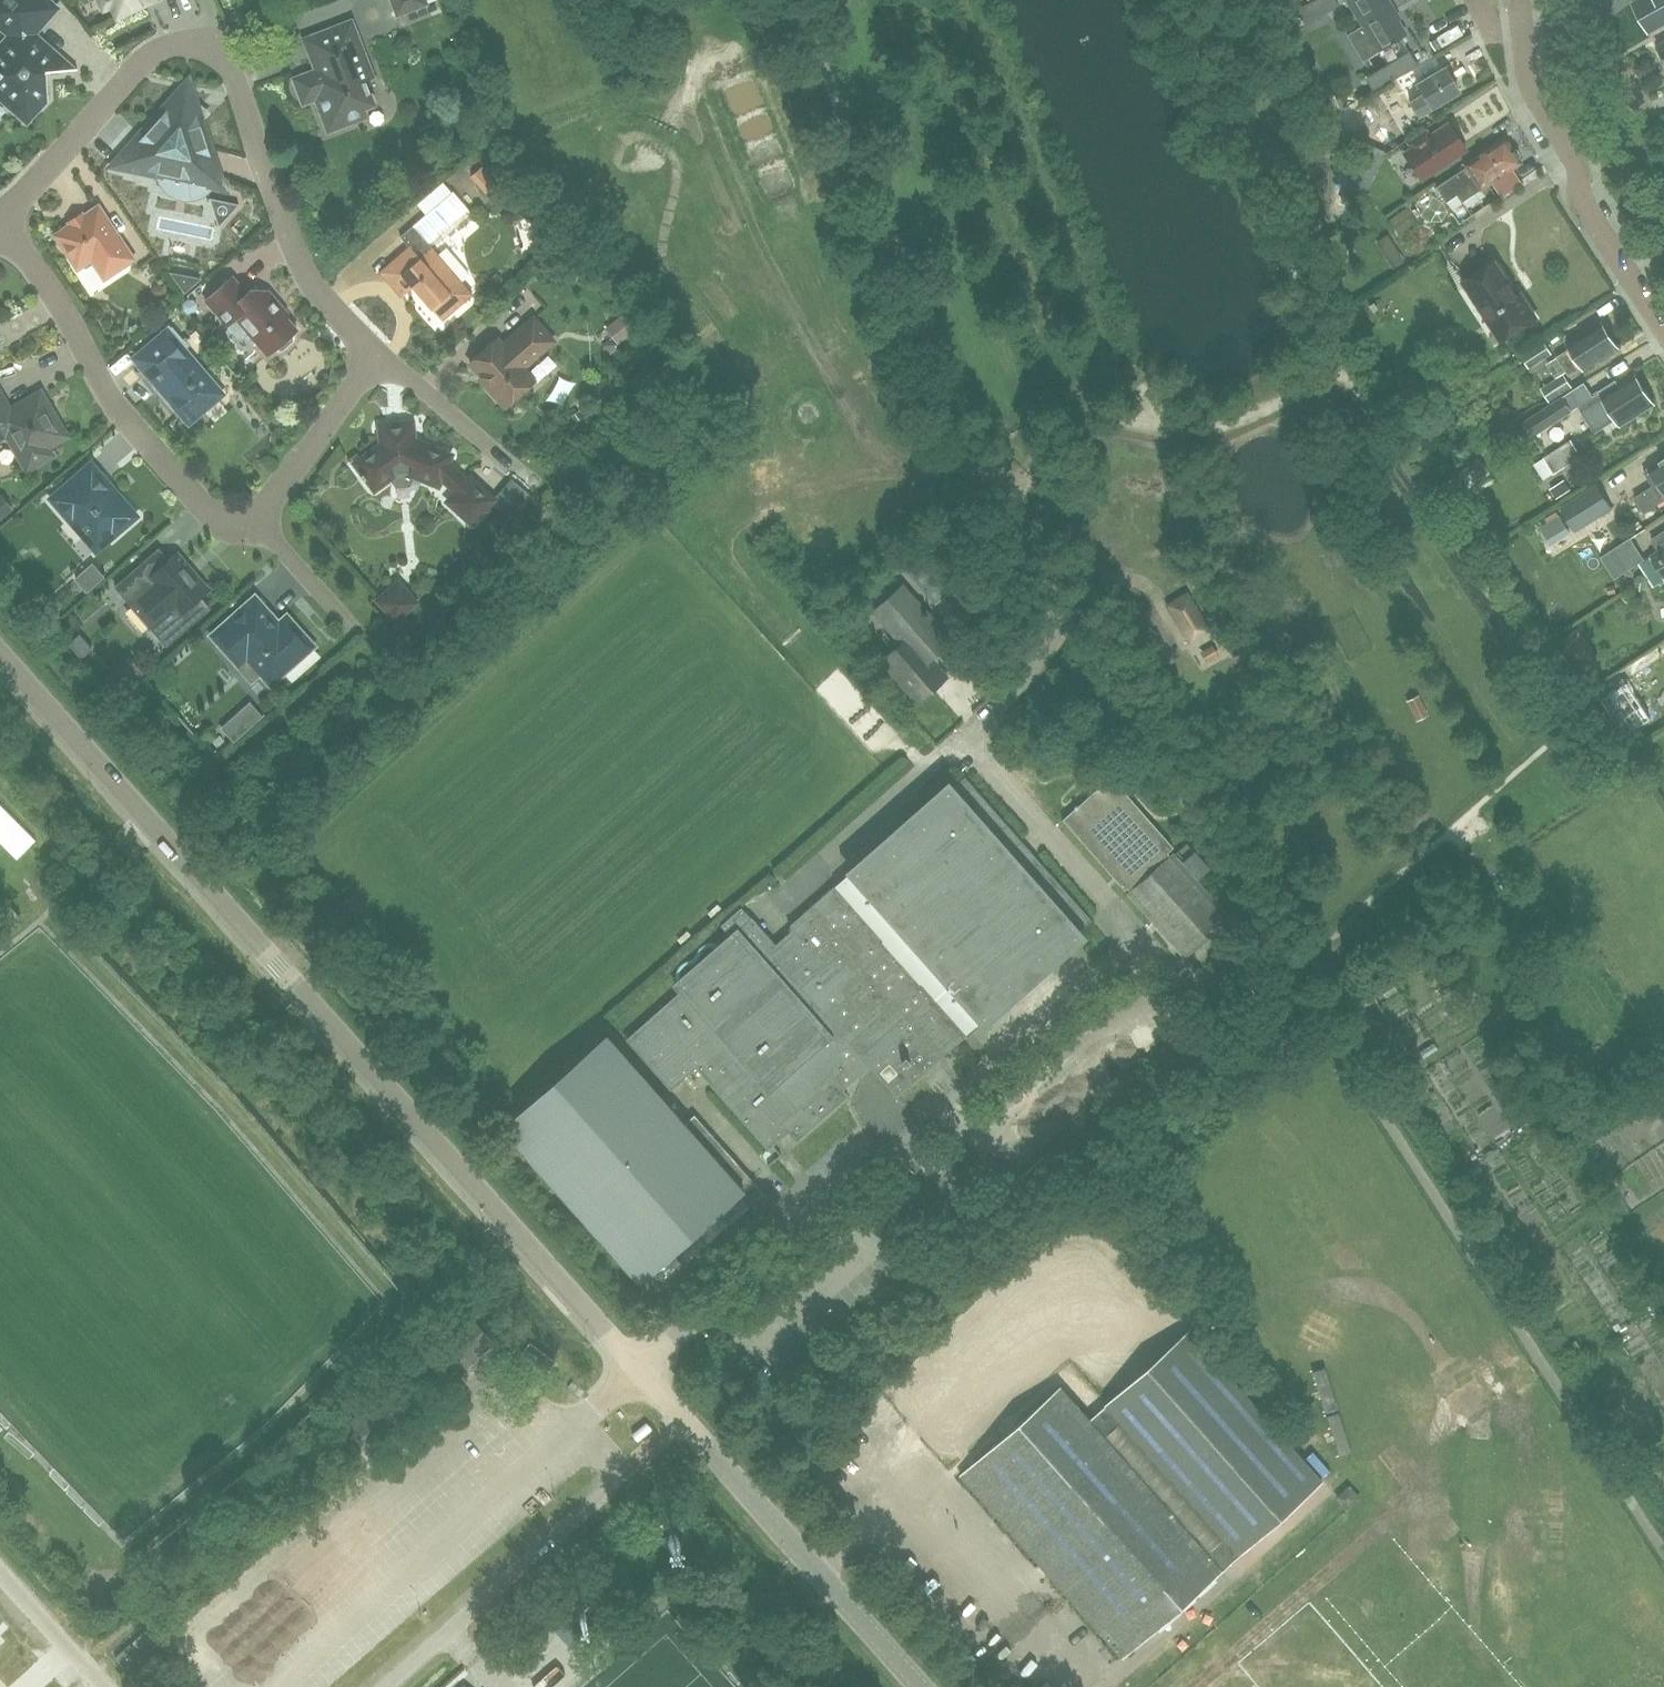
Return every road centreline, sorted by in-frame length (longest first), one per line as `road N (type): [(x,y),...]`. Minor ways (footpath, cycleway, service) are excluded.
road 1 (unclassified): [(636,1372),(0,655)]
road 2 (residential): [(374,356),(301,265),(231,70),(214,50),(195,43),(136,70),(4,214)]
road 3 (residential): [(374,356),(274,501),(253,520),(226,522),(121,415),(4,214)]
road 4 (unclassified): [(636,1372),(578,1424),(619,1473),(383,1686)]
road 5 (unclassified): [(919,1686),(636,1372)]
road 6 (residential): [(1663,330),(1583,205),(1578,167),(1531,90),(1519,25)]
road 7 (residential): [(521,472),(374,356)]
road 8 (unclassified): [(0,1574),(104,1686)]

